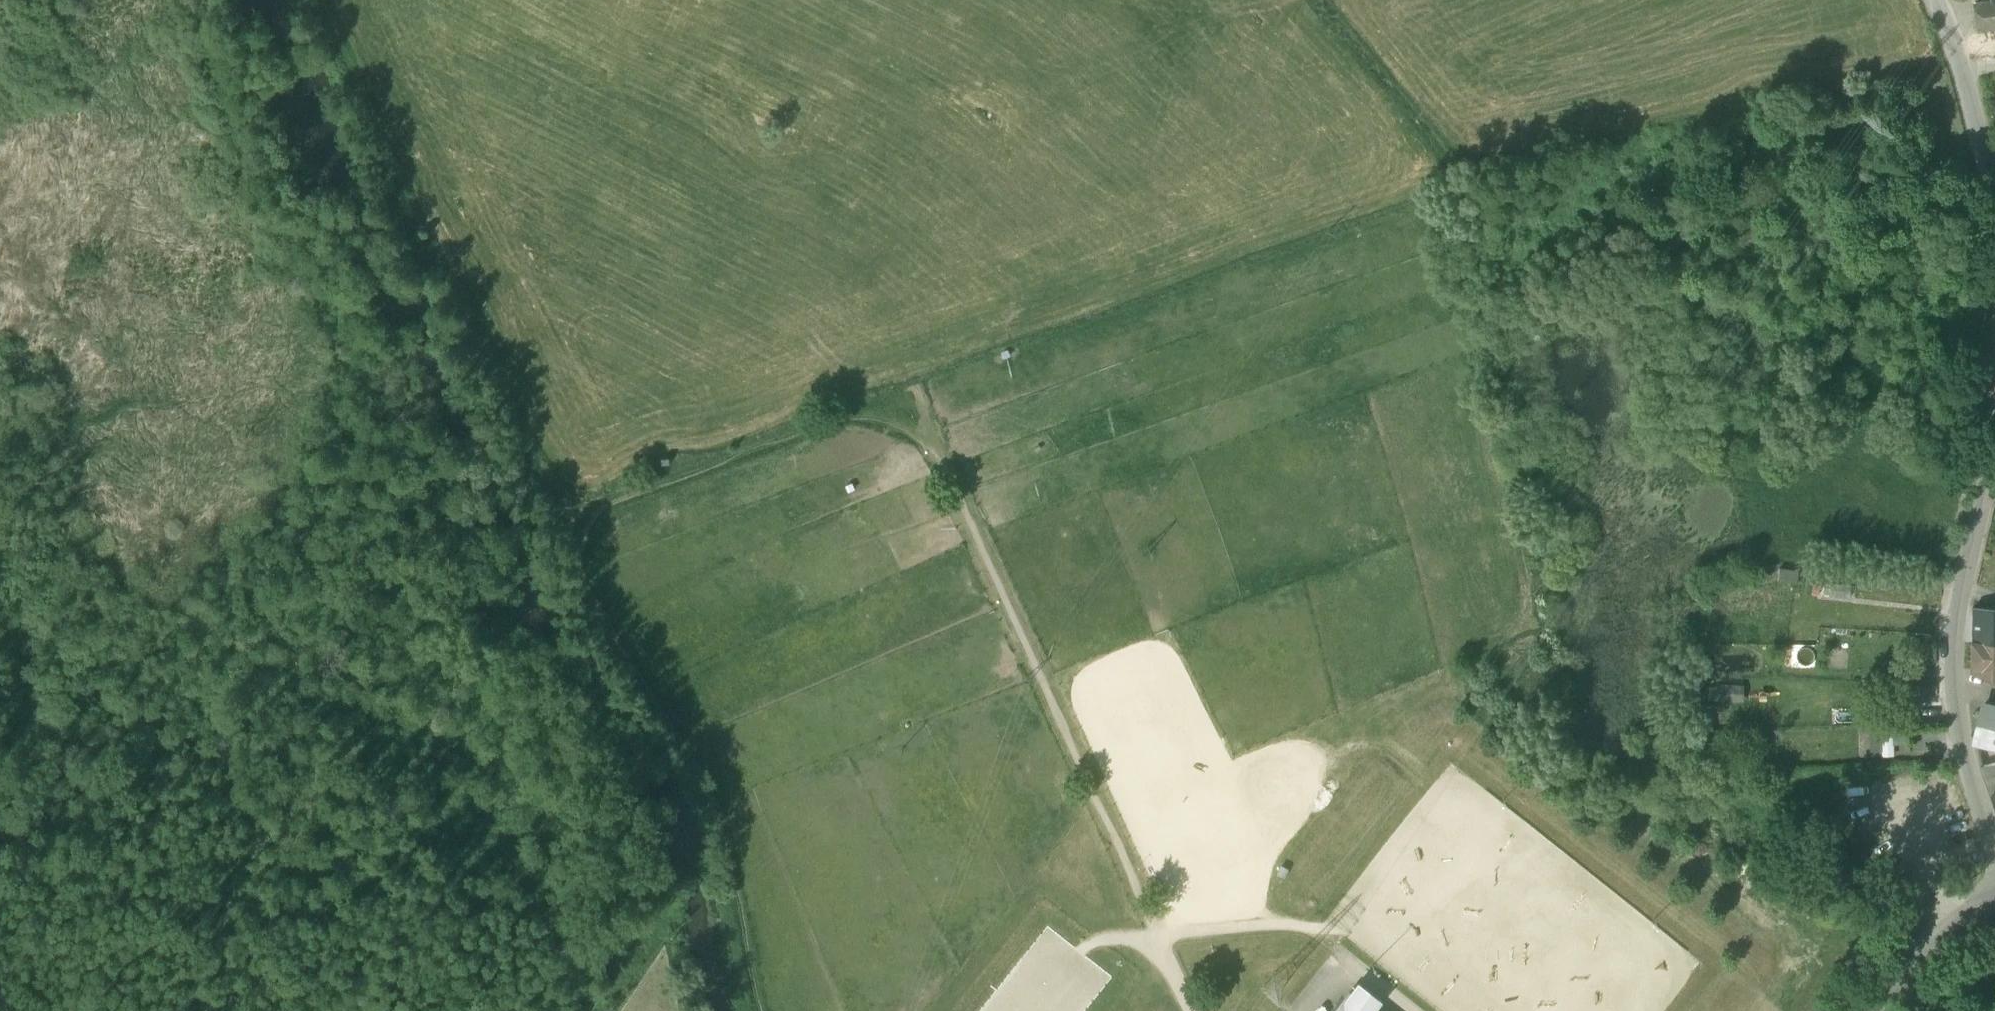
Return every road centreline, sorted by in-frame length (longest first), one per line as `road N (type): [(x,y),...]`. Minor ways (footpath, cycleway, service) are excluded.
road 1 (residential): [(1994,858),(1954,710),(1953,631),(1994,396)]
road 2 (residential): [(1994,214),(1965,68),(1937,0)]
road 3 (residential): [(1874,1010),(1929,948),(1994,899)]

